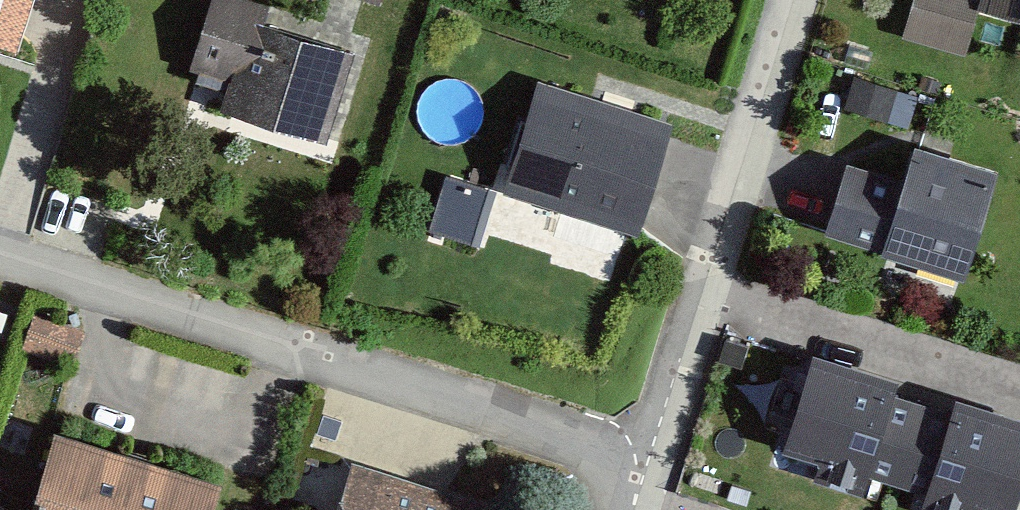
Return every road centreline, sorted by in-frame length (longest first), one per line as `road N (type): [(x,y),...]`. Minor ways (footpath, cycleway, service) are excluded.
road 1 (residential): [(0,265),(649,459)]
road 2 (residential): [(792,0),(649,459)]

